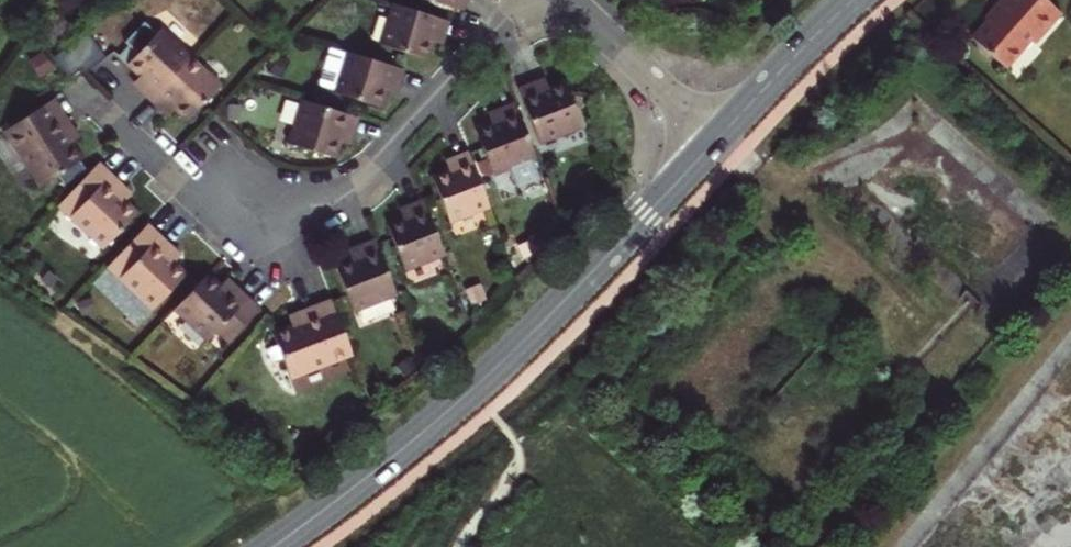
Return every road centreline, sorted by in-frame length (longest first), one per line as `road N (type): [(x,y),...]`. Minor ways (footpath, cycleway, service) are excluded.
road 1 (tertiary): [(715,142),(458,402),(273,546)]
road 2 (residential): [(545,0),(394,156),(324,204),(229,199),(134,139)]
road 3 (residential): [(715,142),(568,0)]
road 4 (tertiary): [(853,0),(715,142)]

